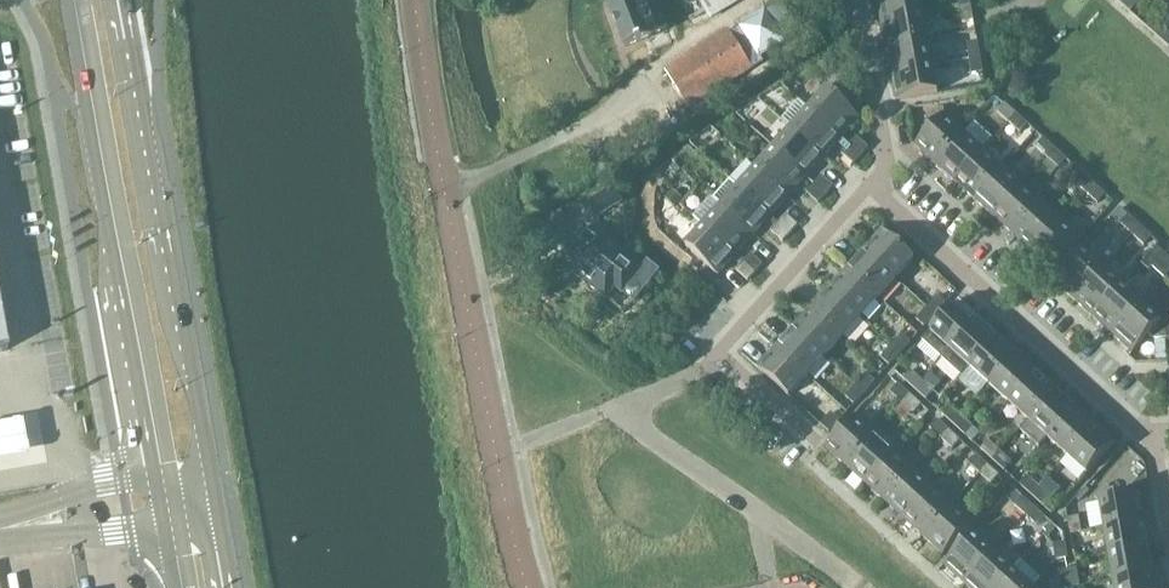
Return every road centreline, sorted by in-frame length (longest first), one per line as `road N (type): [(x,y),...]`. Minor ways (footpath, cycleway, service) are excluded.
road 1 (unclassified): [(526,587),(433,133),(417,0)]
road 2 (secondary): [(70,0),(166,499)]
road 3 (secondary): [(215,490),(125,0)]
road 4 (residential): [(872,191),(1153,436)]
road 5 (residential): [(718,356),(872,191)]
road 6 (residential): [(872,191),(884,178),(856,0)]

